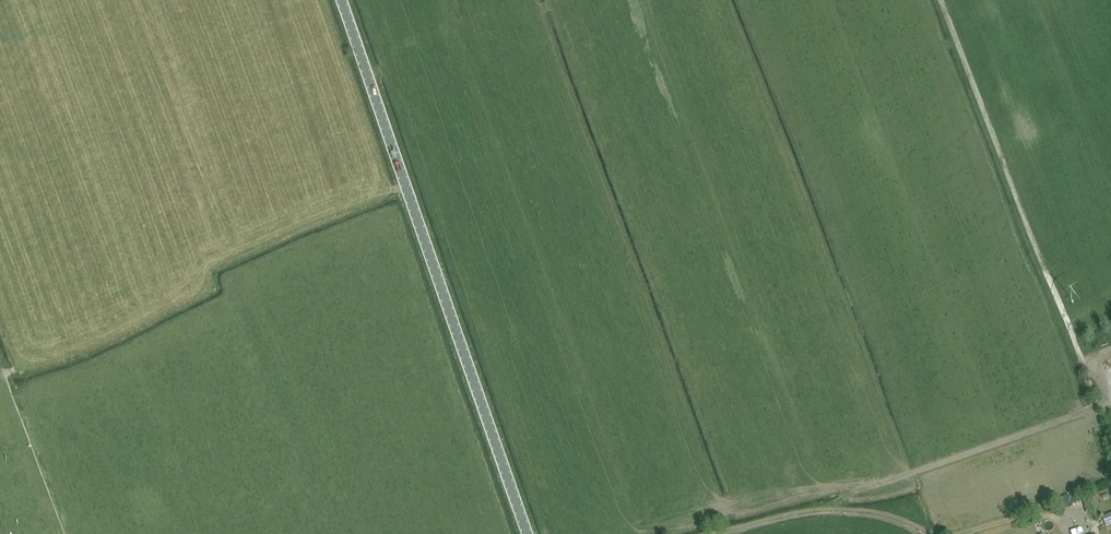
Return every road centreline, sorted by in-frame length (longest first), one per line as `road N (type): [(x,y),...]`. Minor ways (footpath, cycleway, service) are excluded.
road 1 (tertiary): [(528,533),(341,0)]
road 2 (track): [(719,533),(844,511),(929,533)]
road 3 (track): [(963,533),(1019,519),(1062,516),(1084,524)]

